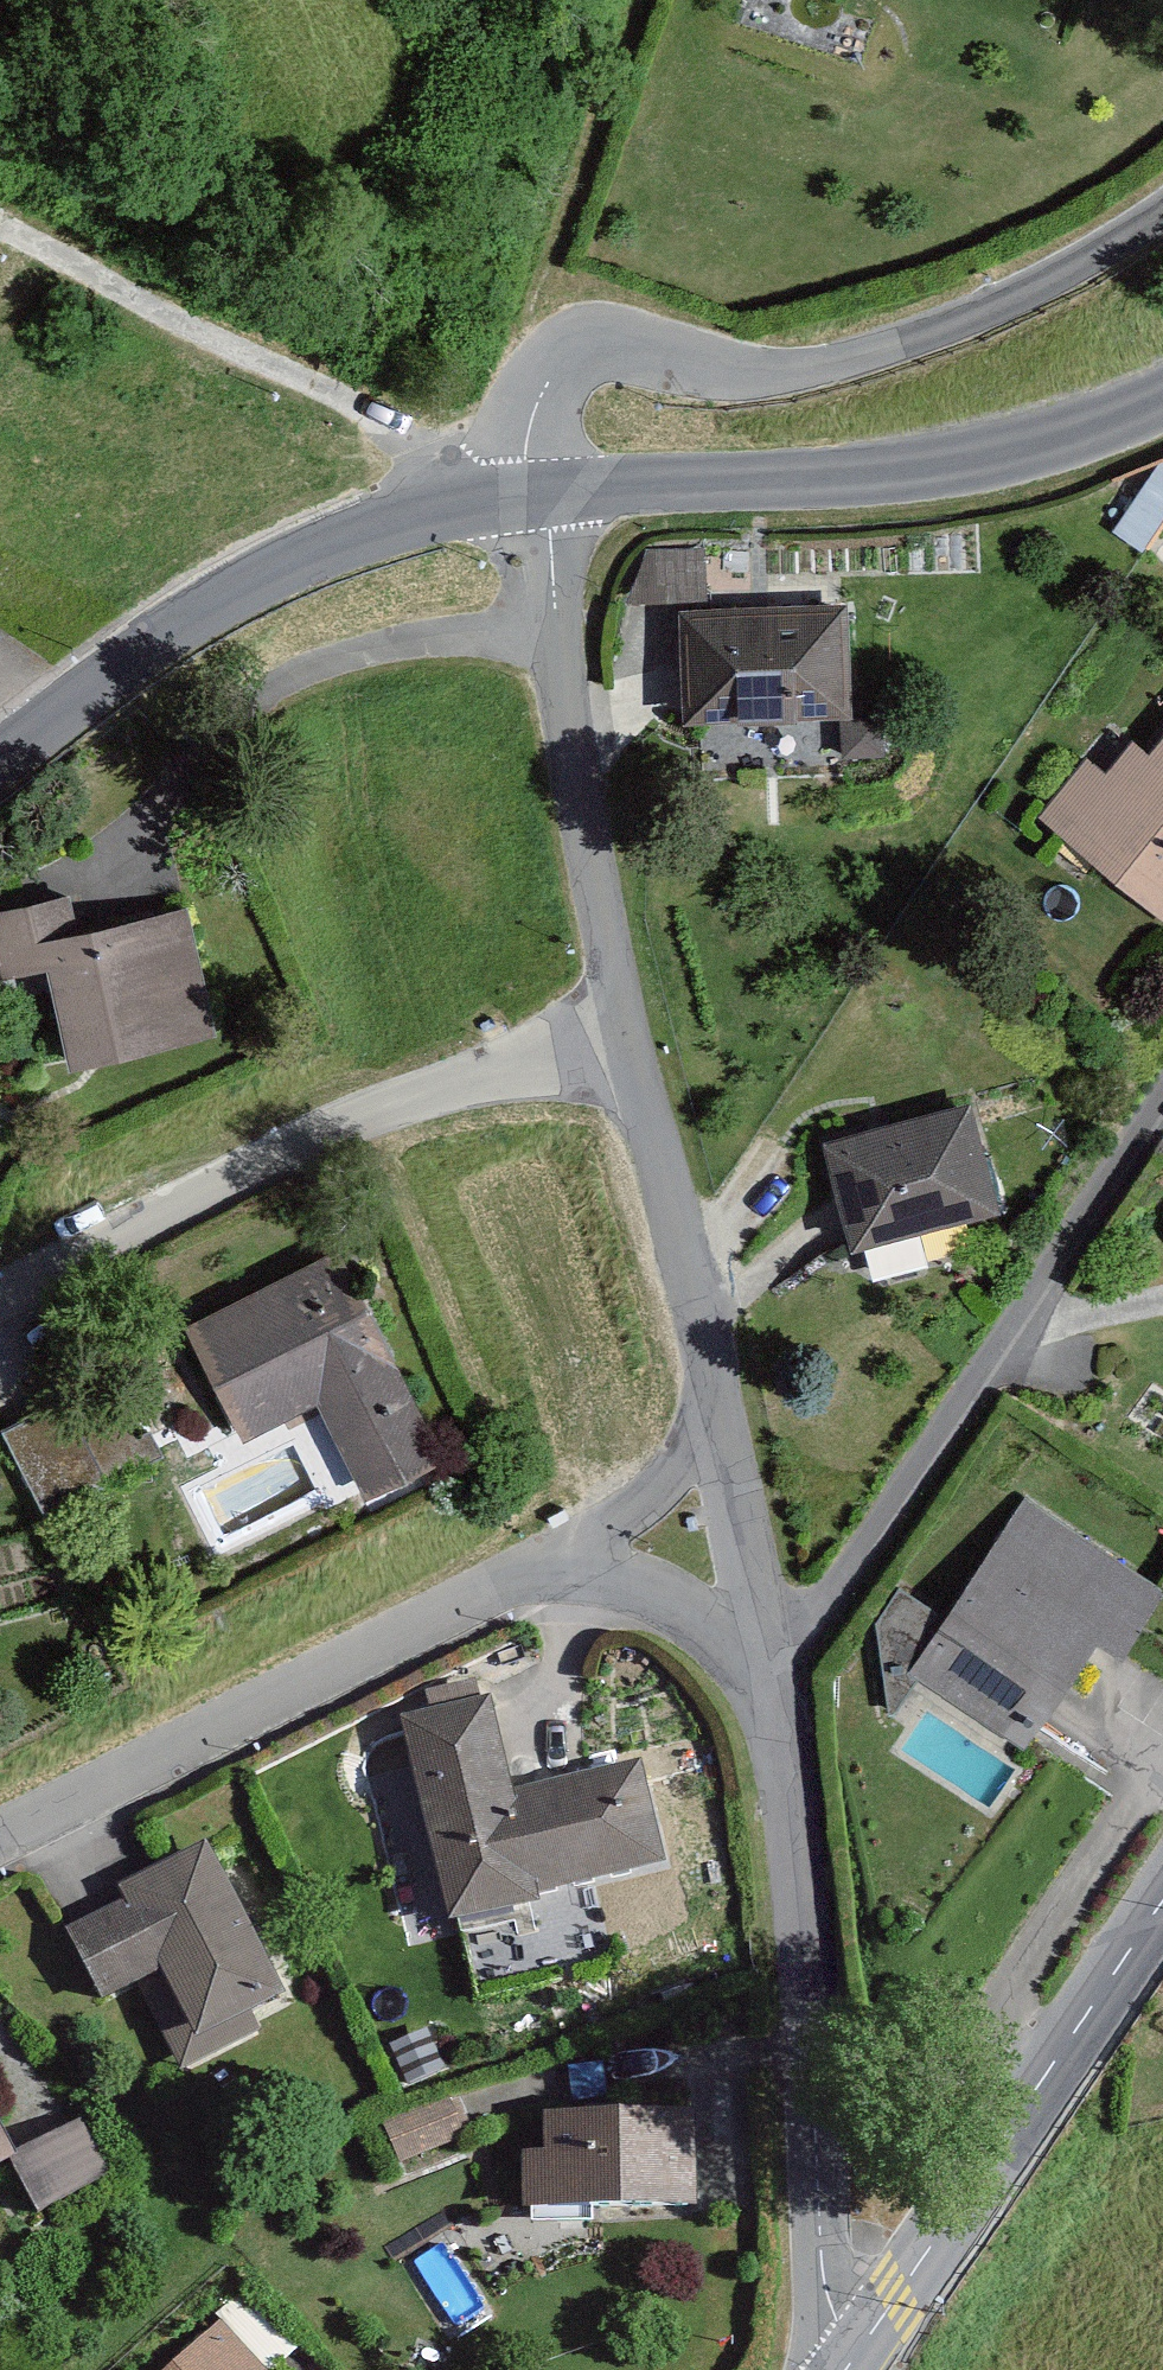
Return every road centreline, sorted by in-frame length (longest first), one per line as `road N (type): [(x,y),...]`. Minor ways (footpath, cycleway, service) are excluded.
road 1 (unclassified): [(540,499),(531,436),(540,403),(557,367),(585,352),(694,368),(788,369),(876,352),(1038,291),(1162,215)]
road 2 (residential): [(850,2362),(822,2270),(770,1670)]
road 3 (residential): [(624,1032),(363,1115),(0,1296)]
road 4 (residential): [(770,1670),(900,1512),(1162,1123)]
road 5 (tertiary): [(1162,406),(1009,458),(792,483),(540,499)]
road 6 (tertiary): [(540,499),(438,520),(280,577),(169,641),(0,771)]
road 7 (residential): [(540,1567),(0,1835)]
road 8 (secondary): [(1162,1900),(850,2362)]
road 9 (track): [(464,515),(398,434),(346,399),(0,224)]
road 10 (residential): [(624,1032),(540,499)]
road 11 (track): [(629,0),(513,361),(535,420)]
road 12 (residential): [(720,1413),(624,1032)]
road 13 (residential): [(770,1670),(720,1413)]
road 14 (residential): [(540,1567),(642,1588),(691,1610),(770,1670)]
road 15 (residential): [(720,1413),(655,1491),(540,1567)]

